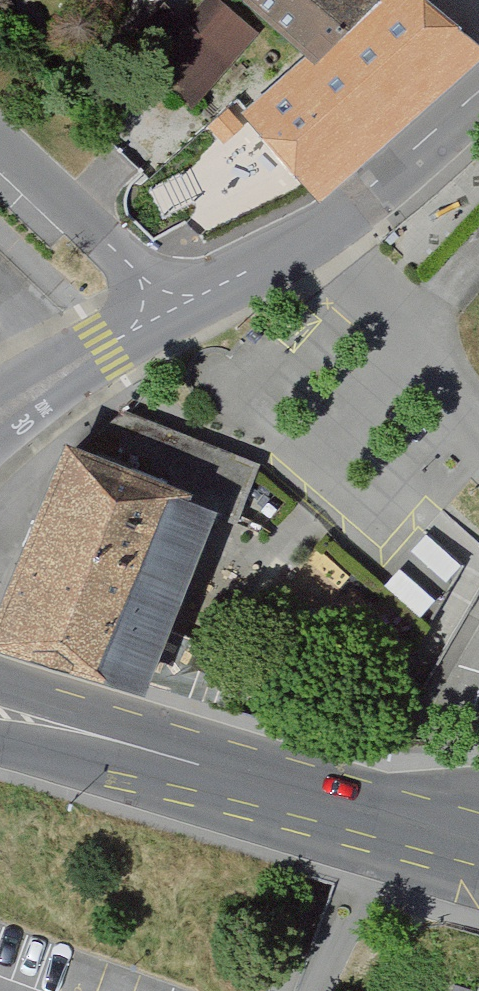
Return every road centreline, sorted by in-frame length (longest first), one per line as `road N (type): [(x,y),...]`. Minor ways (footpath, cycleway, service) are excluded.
road 1 (tertiary): [(478,107),(371,204),(311,244),(172,309)]
road 2 (primary): [(478,843),(144,751)]
road 3 (unclassified): [(0,138),(172,309)]
road 4 (tertiary): [(172,309),(0,408)]
road 5 (primary): [(144,751),(0,688)]
road 6 (primary): [(0,741),(144,751)]

